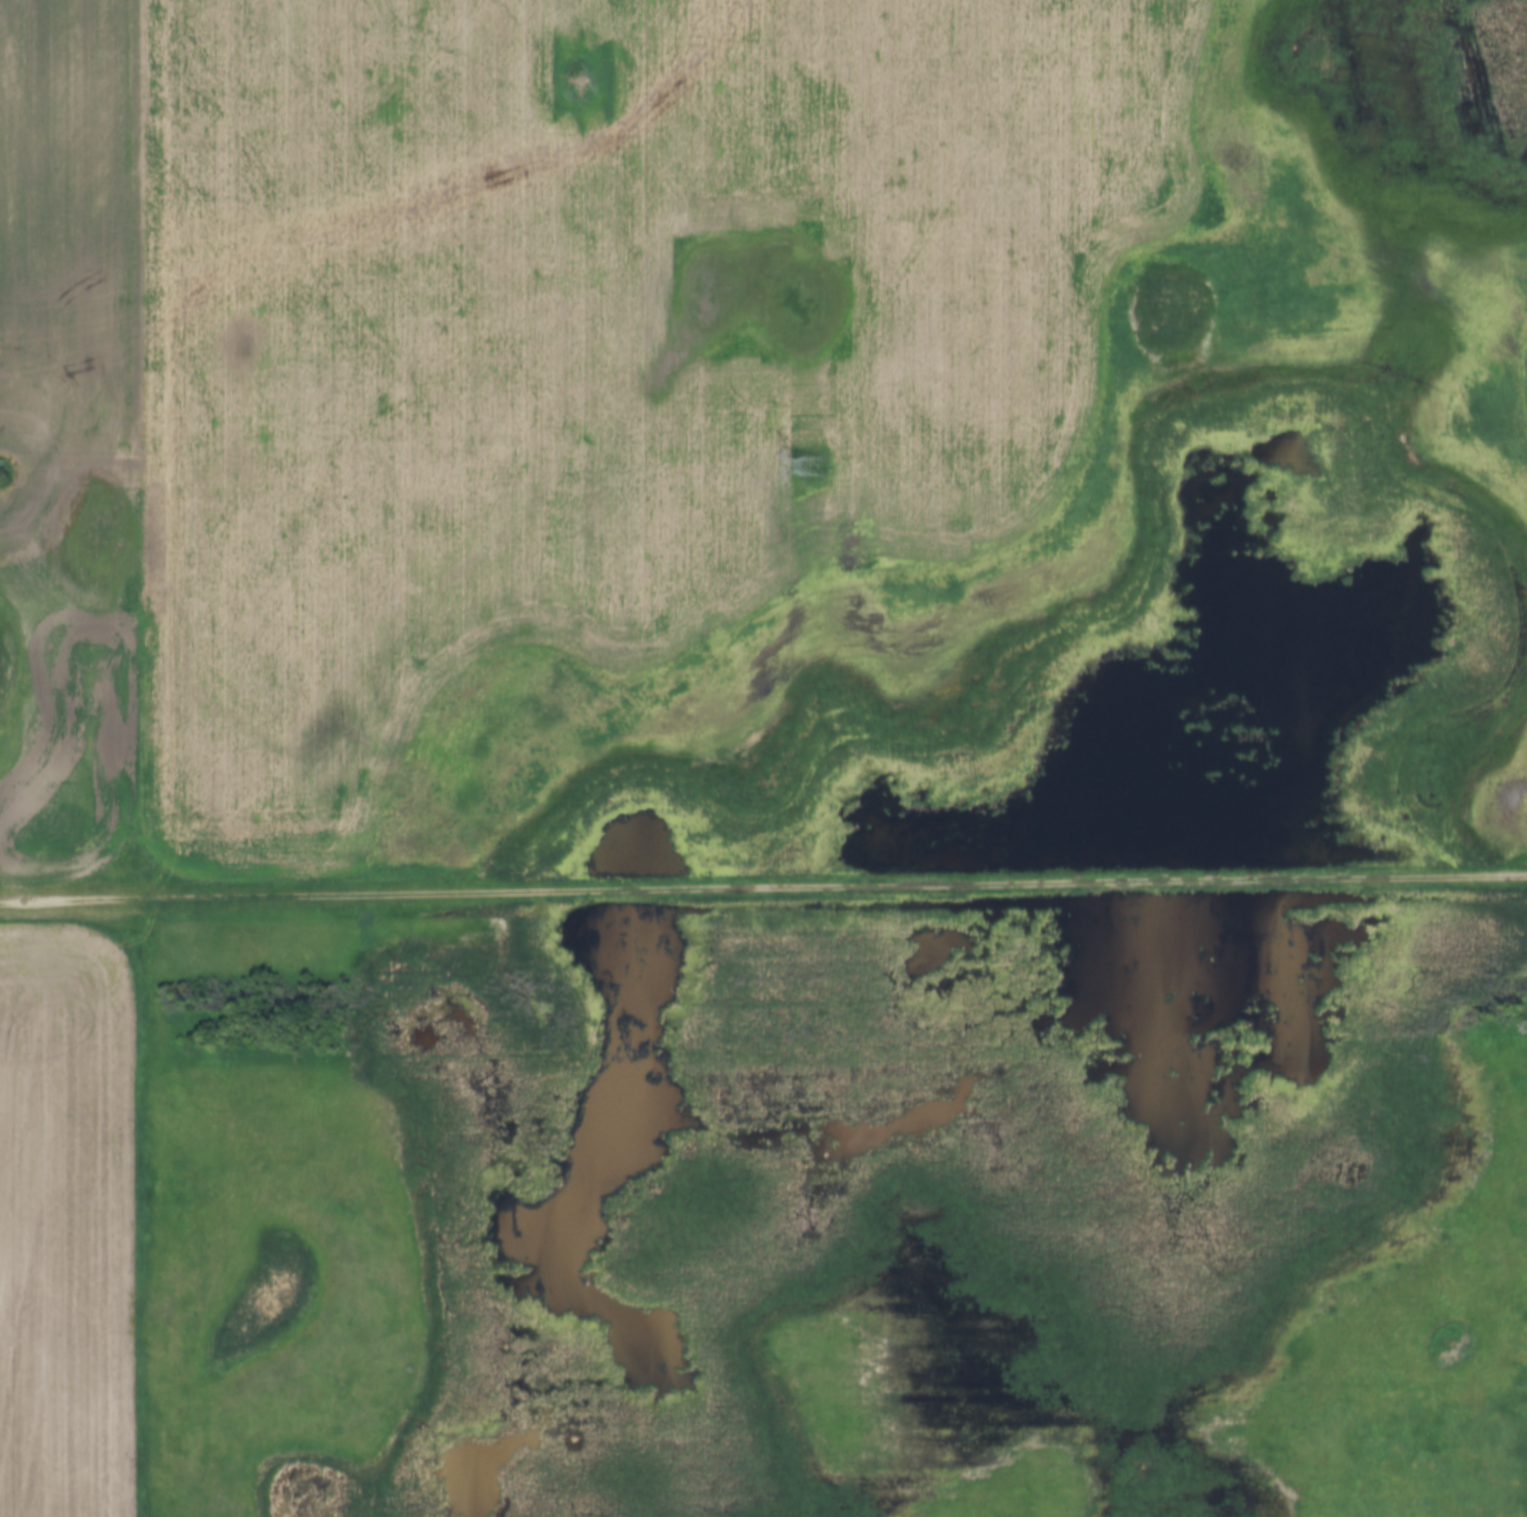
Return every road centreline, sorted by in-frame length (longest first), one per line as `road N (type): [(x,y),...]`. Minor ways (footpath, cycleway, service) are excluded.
road 1 (track): [(0,905),(1526,879)]

